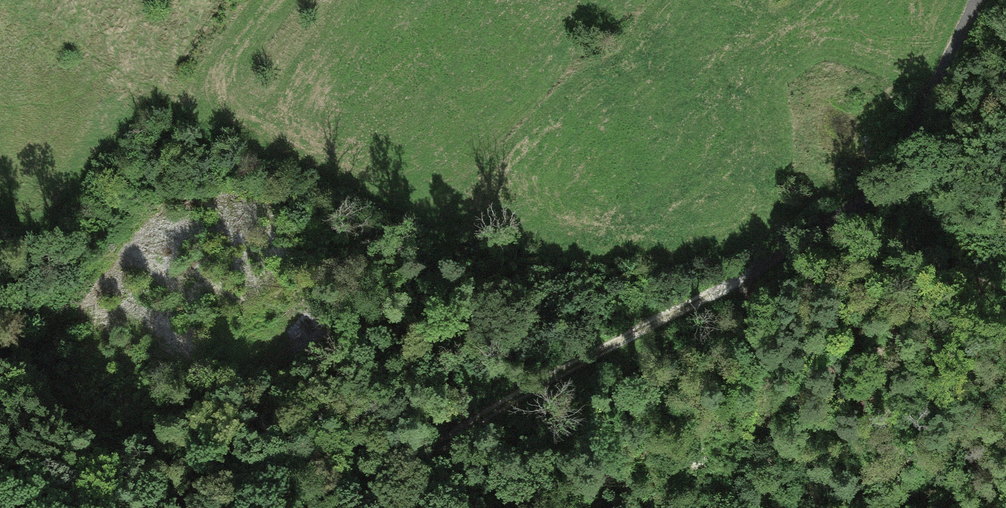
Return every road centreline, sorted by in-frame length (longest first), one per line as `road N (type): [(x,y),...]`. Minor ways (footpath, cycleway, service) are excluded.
road 1 (track): [(370,507),(538,379),(739,278)]
road 2 (track): [(669,313),(558,316),(466,334),(372,333),(290,380)]
road 3 (track): [(976,0),(895,163),(843,212),(739,278)]
road 4 (track): [(781,254),(768,328),(766,507)]
road 5 (track): [(0,361),(52,326),(151,200)]
road 6 (track): [(843,212),(899,234),(1005,299)]

